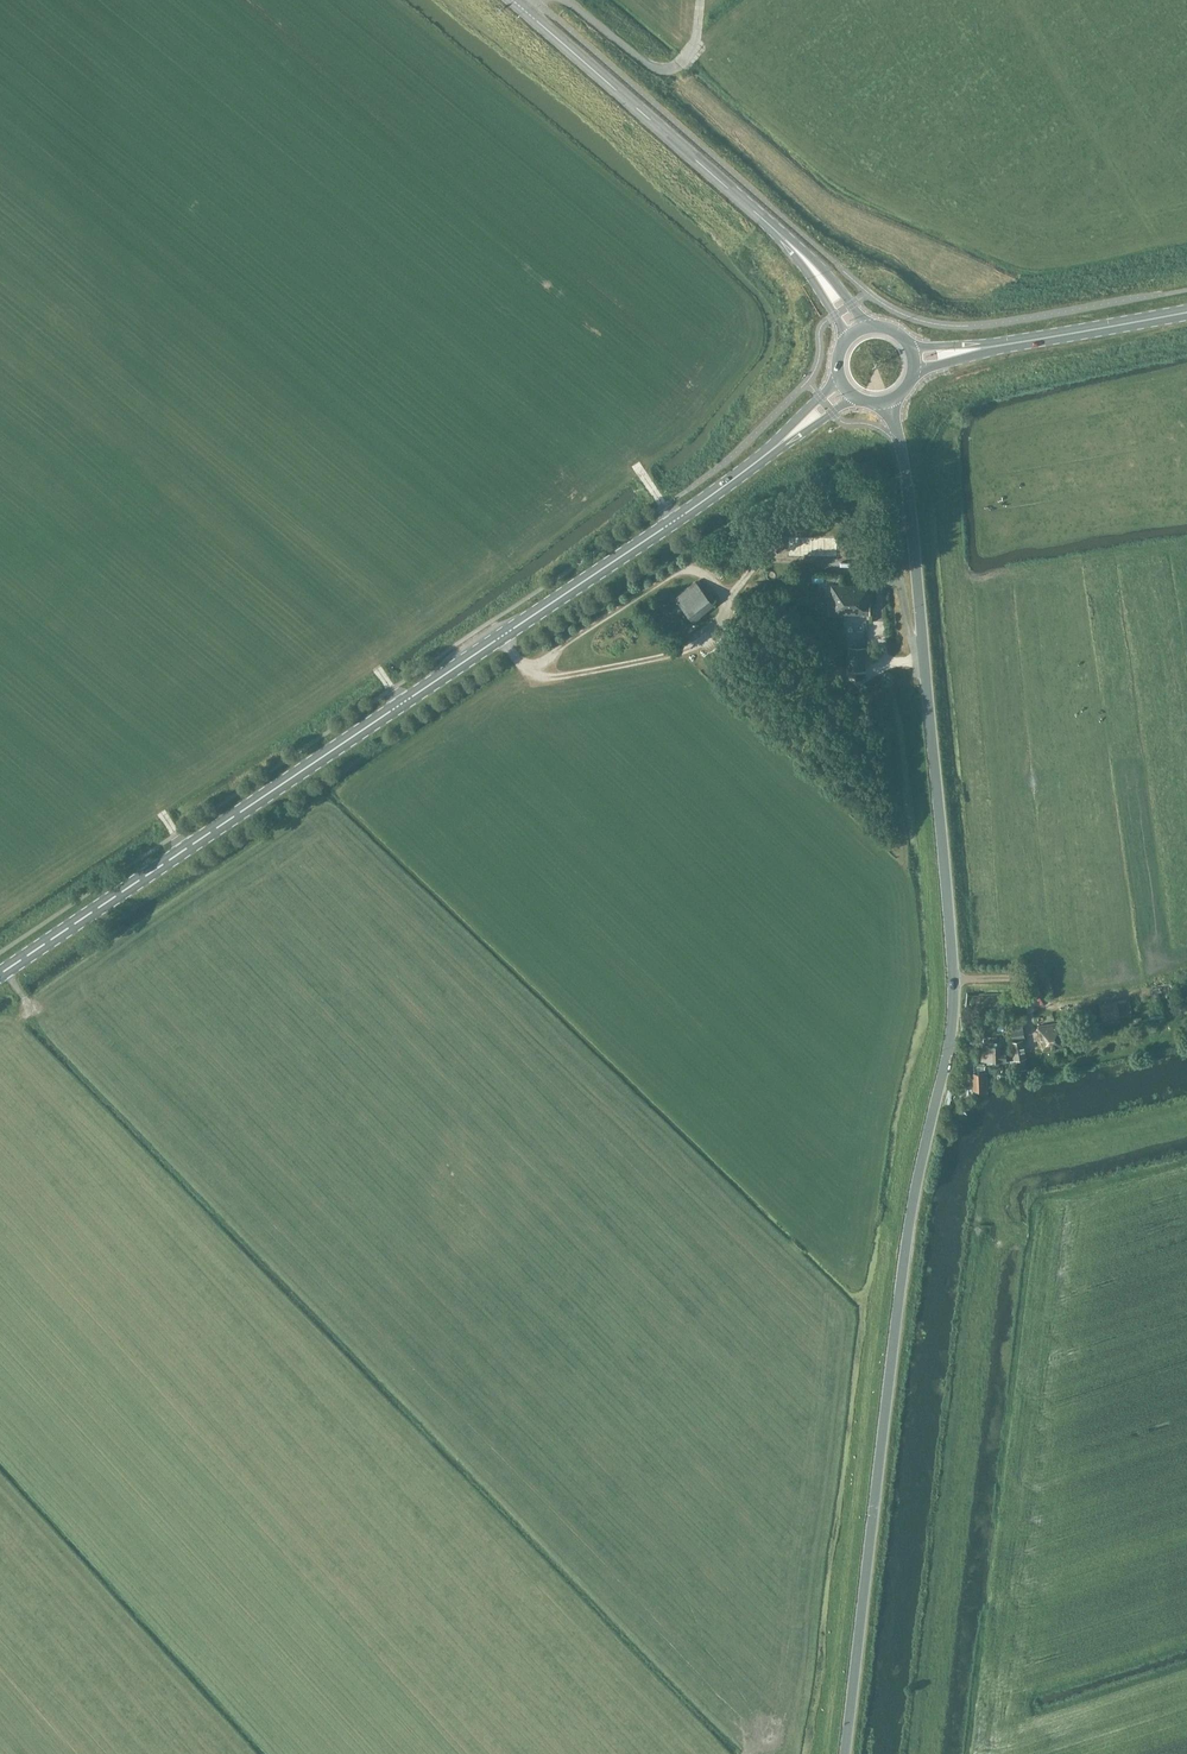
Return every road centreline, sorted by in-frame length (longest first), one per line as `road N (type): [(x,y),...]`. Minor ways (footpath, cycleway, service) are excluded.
road 1 (tertiary): [(844,1753),(896,1300),(955,1011),(905,465),(889,402)]
road 2 (primary): [(0,975),(788,439)]
road 3 (tertiary): [(819,275),(514,0)]
road 4 (primary): [(979,349),(1186,314)]

